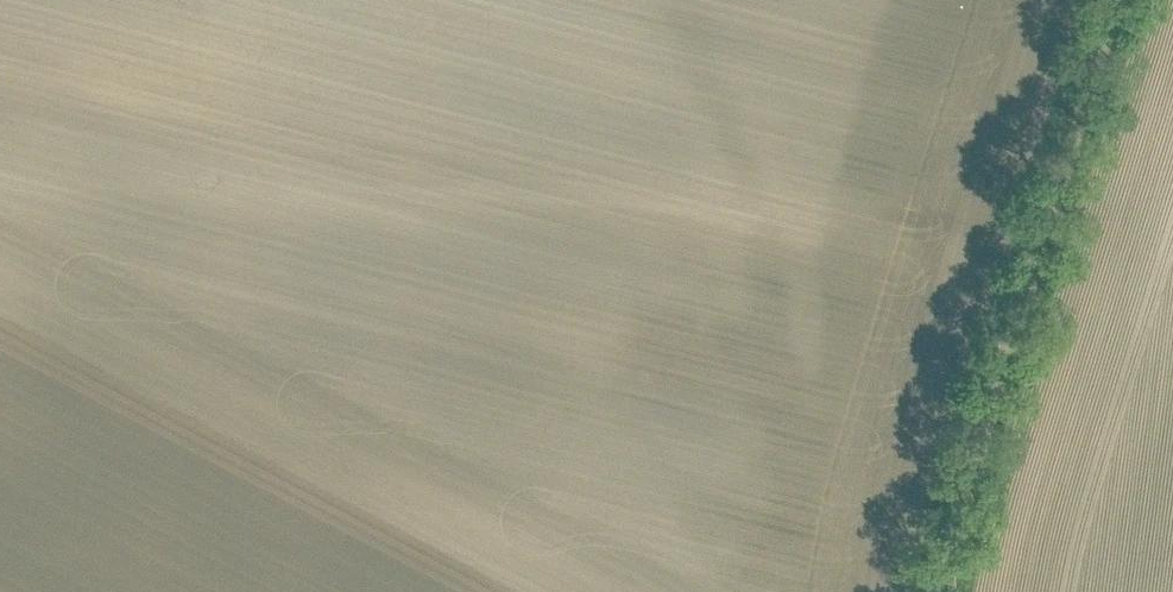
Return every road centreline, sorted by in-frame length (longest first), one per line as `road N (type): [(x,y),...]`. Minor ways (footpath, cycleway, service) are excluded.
road 1 (unclassified): [(941,591),(962,501),(1116,0)]

